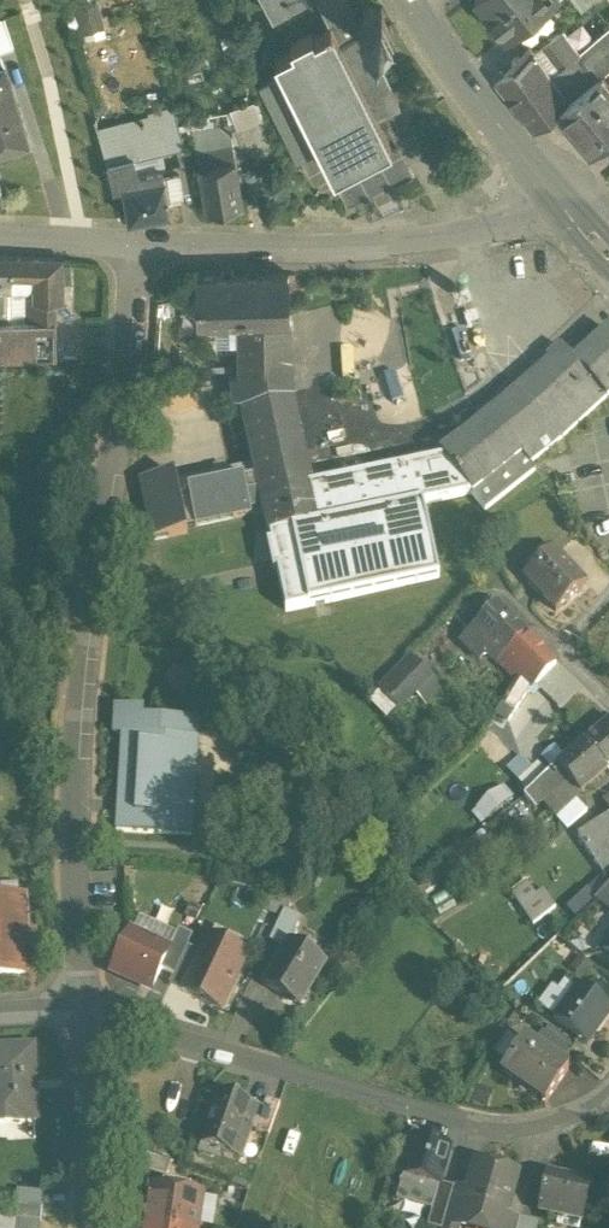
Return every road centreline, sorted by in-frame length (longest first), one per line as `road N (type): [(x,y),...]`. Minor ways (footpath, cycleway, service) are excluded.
road 1 (residential): [(123,237),(94,615),(79,702),(89,1000)]
road 2 (residential): [(91,1024),(134,1025),(496,1128),(563,1122),(608,1075)]
road 3 (residential): [(585,229),(419,244),(123,237)]
road 4 (tertiary): [(585,229),(507,144),(418,0)]
road 5 (residential): [(91,1024),(89,1227)]
road 6 (residential): [(608,704),(483,577)]
road 7 (residential): [(123,237),(0,237)]

